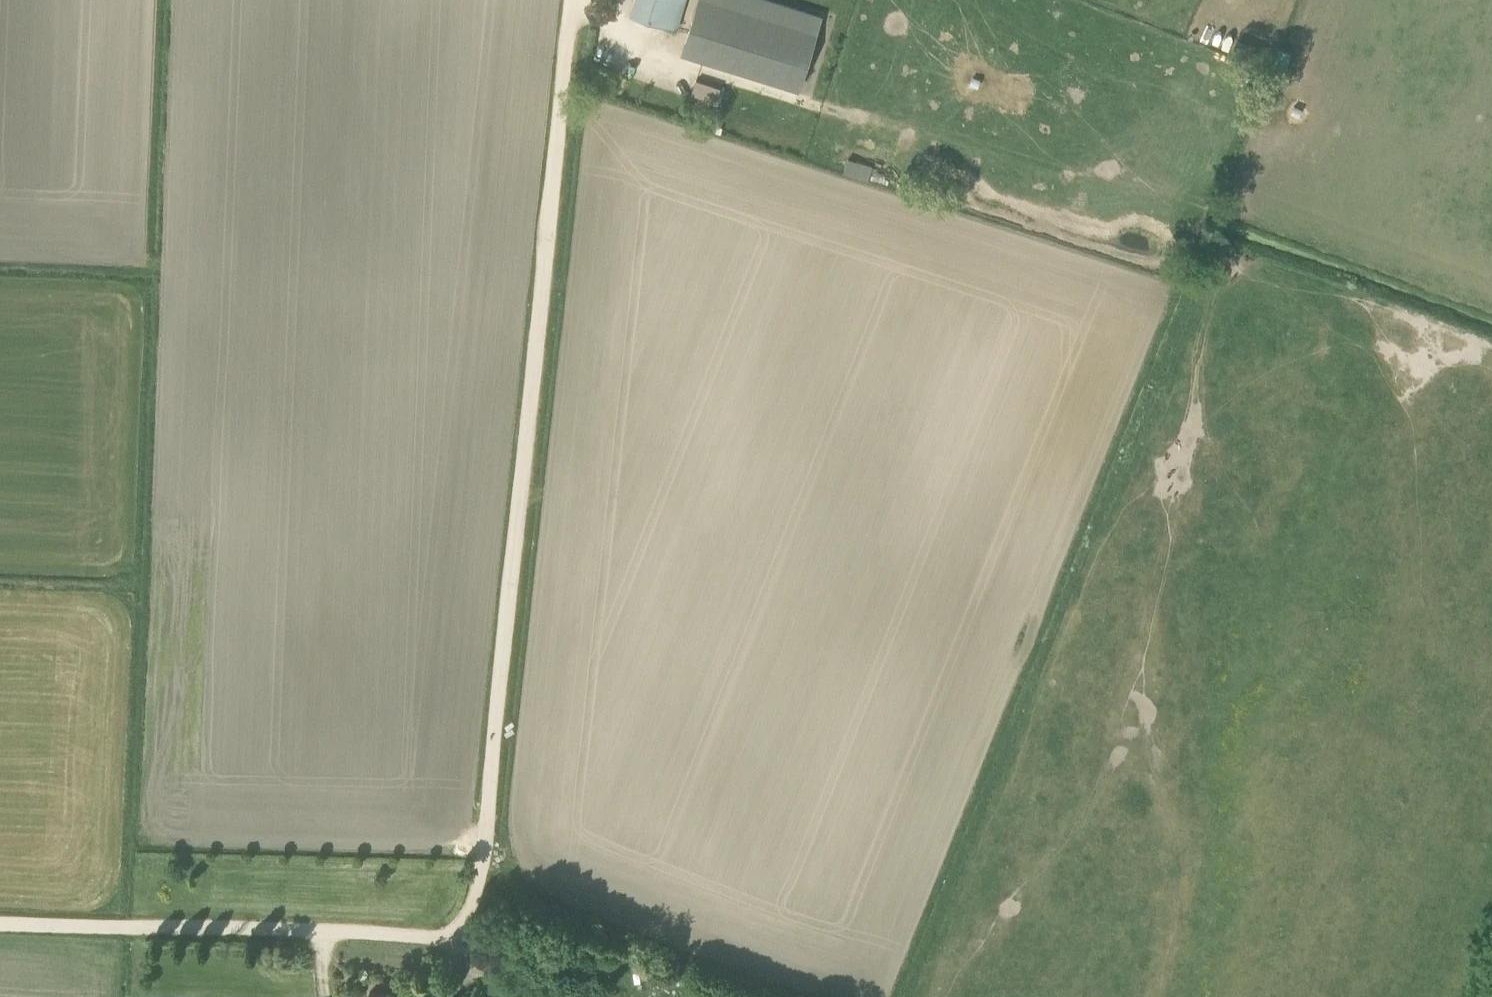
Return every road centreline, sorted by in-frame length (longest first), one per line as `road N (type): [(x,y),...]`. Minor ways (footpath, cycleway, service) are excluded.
road 1 (track): [(573,0),(479,888),(467,921),(447,936),(0,923)]

